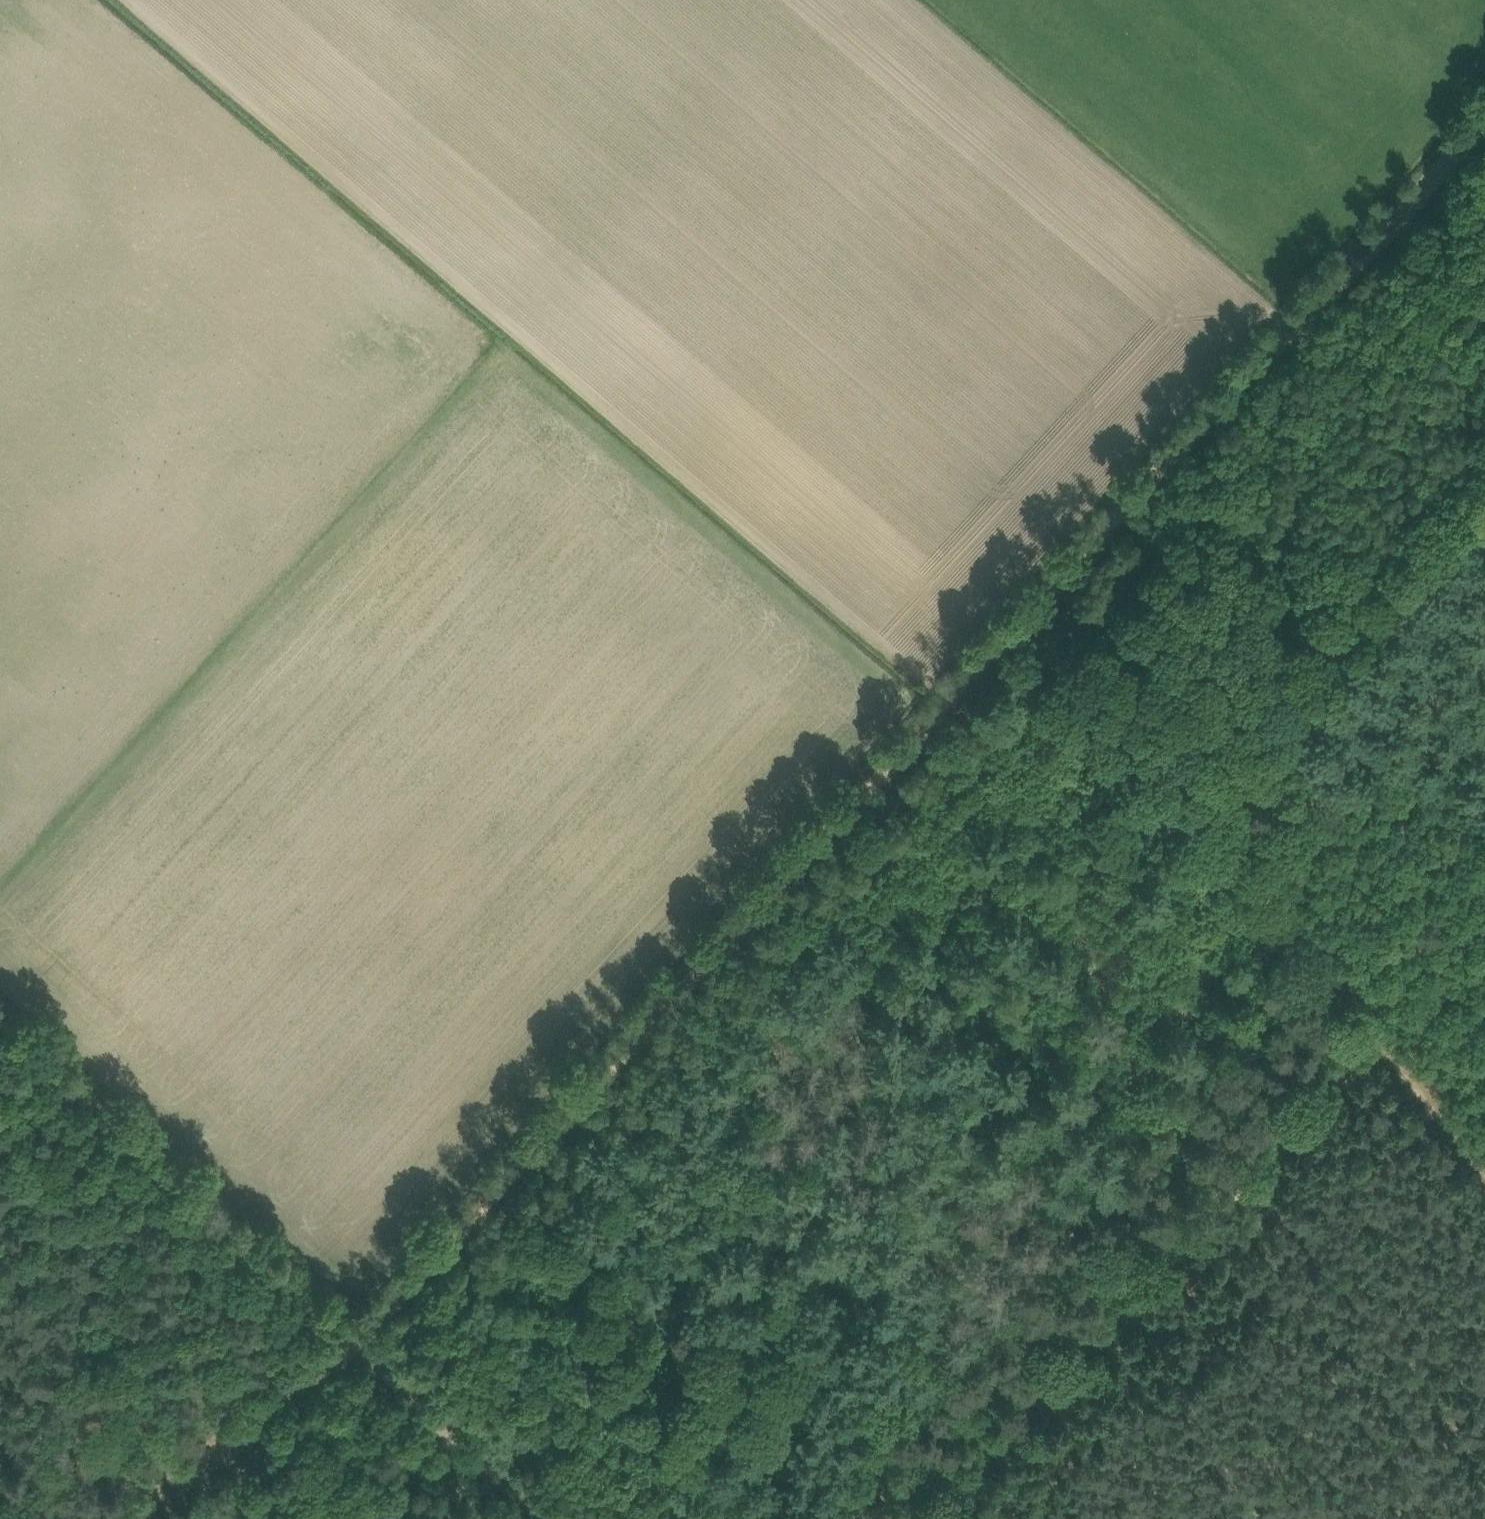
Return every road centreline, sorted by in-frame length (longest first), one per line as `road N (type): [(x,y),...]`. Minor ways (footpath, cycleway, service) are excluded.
road 1 (track): [(1484,110),(362,1345)]
road 2 (track): [(1484,1157),(1429,1083),(1388,1046),(986,1479)]
road 3 (track): [(1388,1046),(985,651)]
road 4 (track): [(362,1345),(0,1017)]
road 5 (track): [(362,1345),(134,1518)]
road 6 (track): [(555,1518),(362,1345)]

